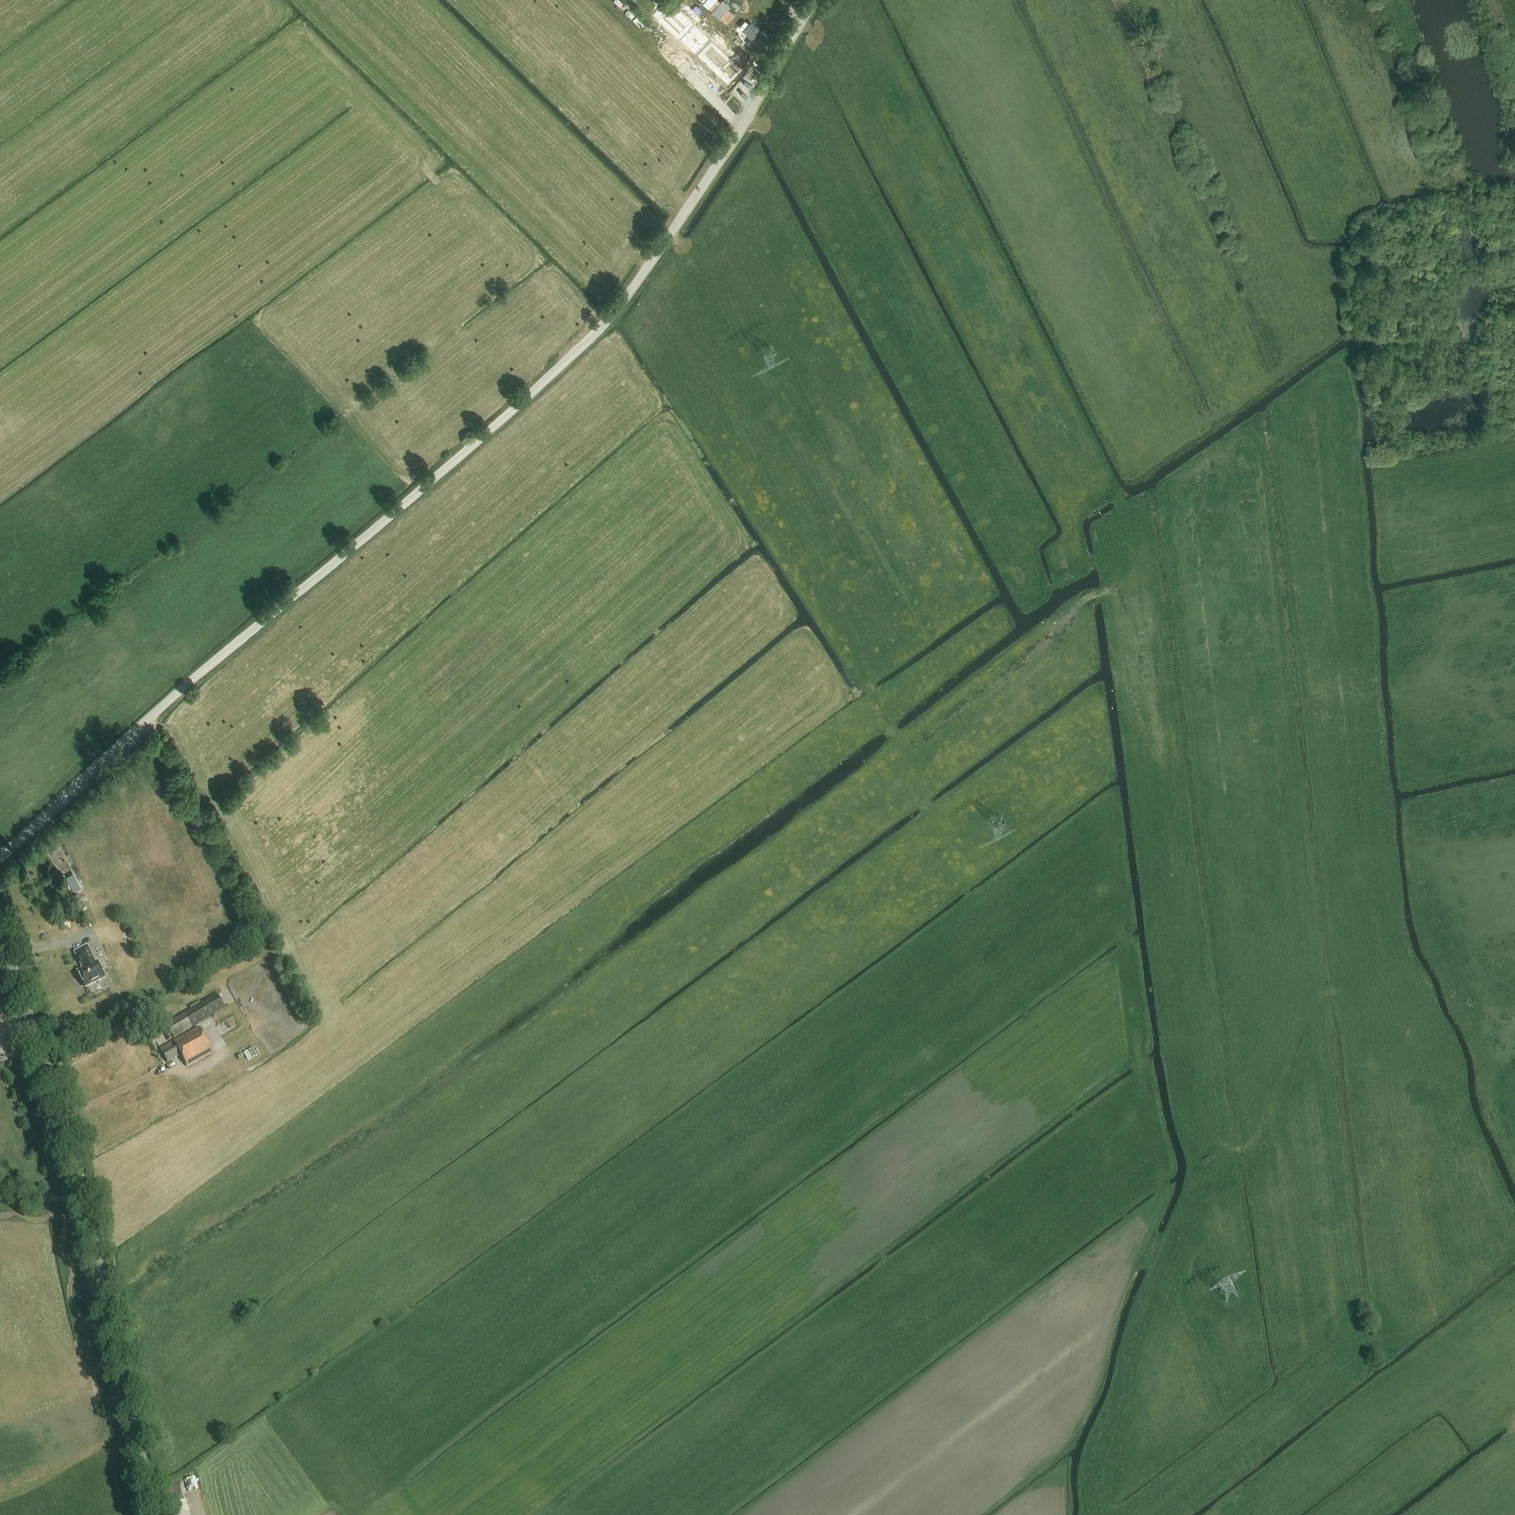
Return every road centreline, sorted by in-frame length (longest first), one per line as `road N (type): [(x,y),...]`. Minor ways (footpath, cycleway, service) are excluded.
road 1 (track): [(0,858),(178,693),(593,336),(719,162),(816,0)]
road 2 (tertiary): [(162,1514),(67,1123),(0,927)]

